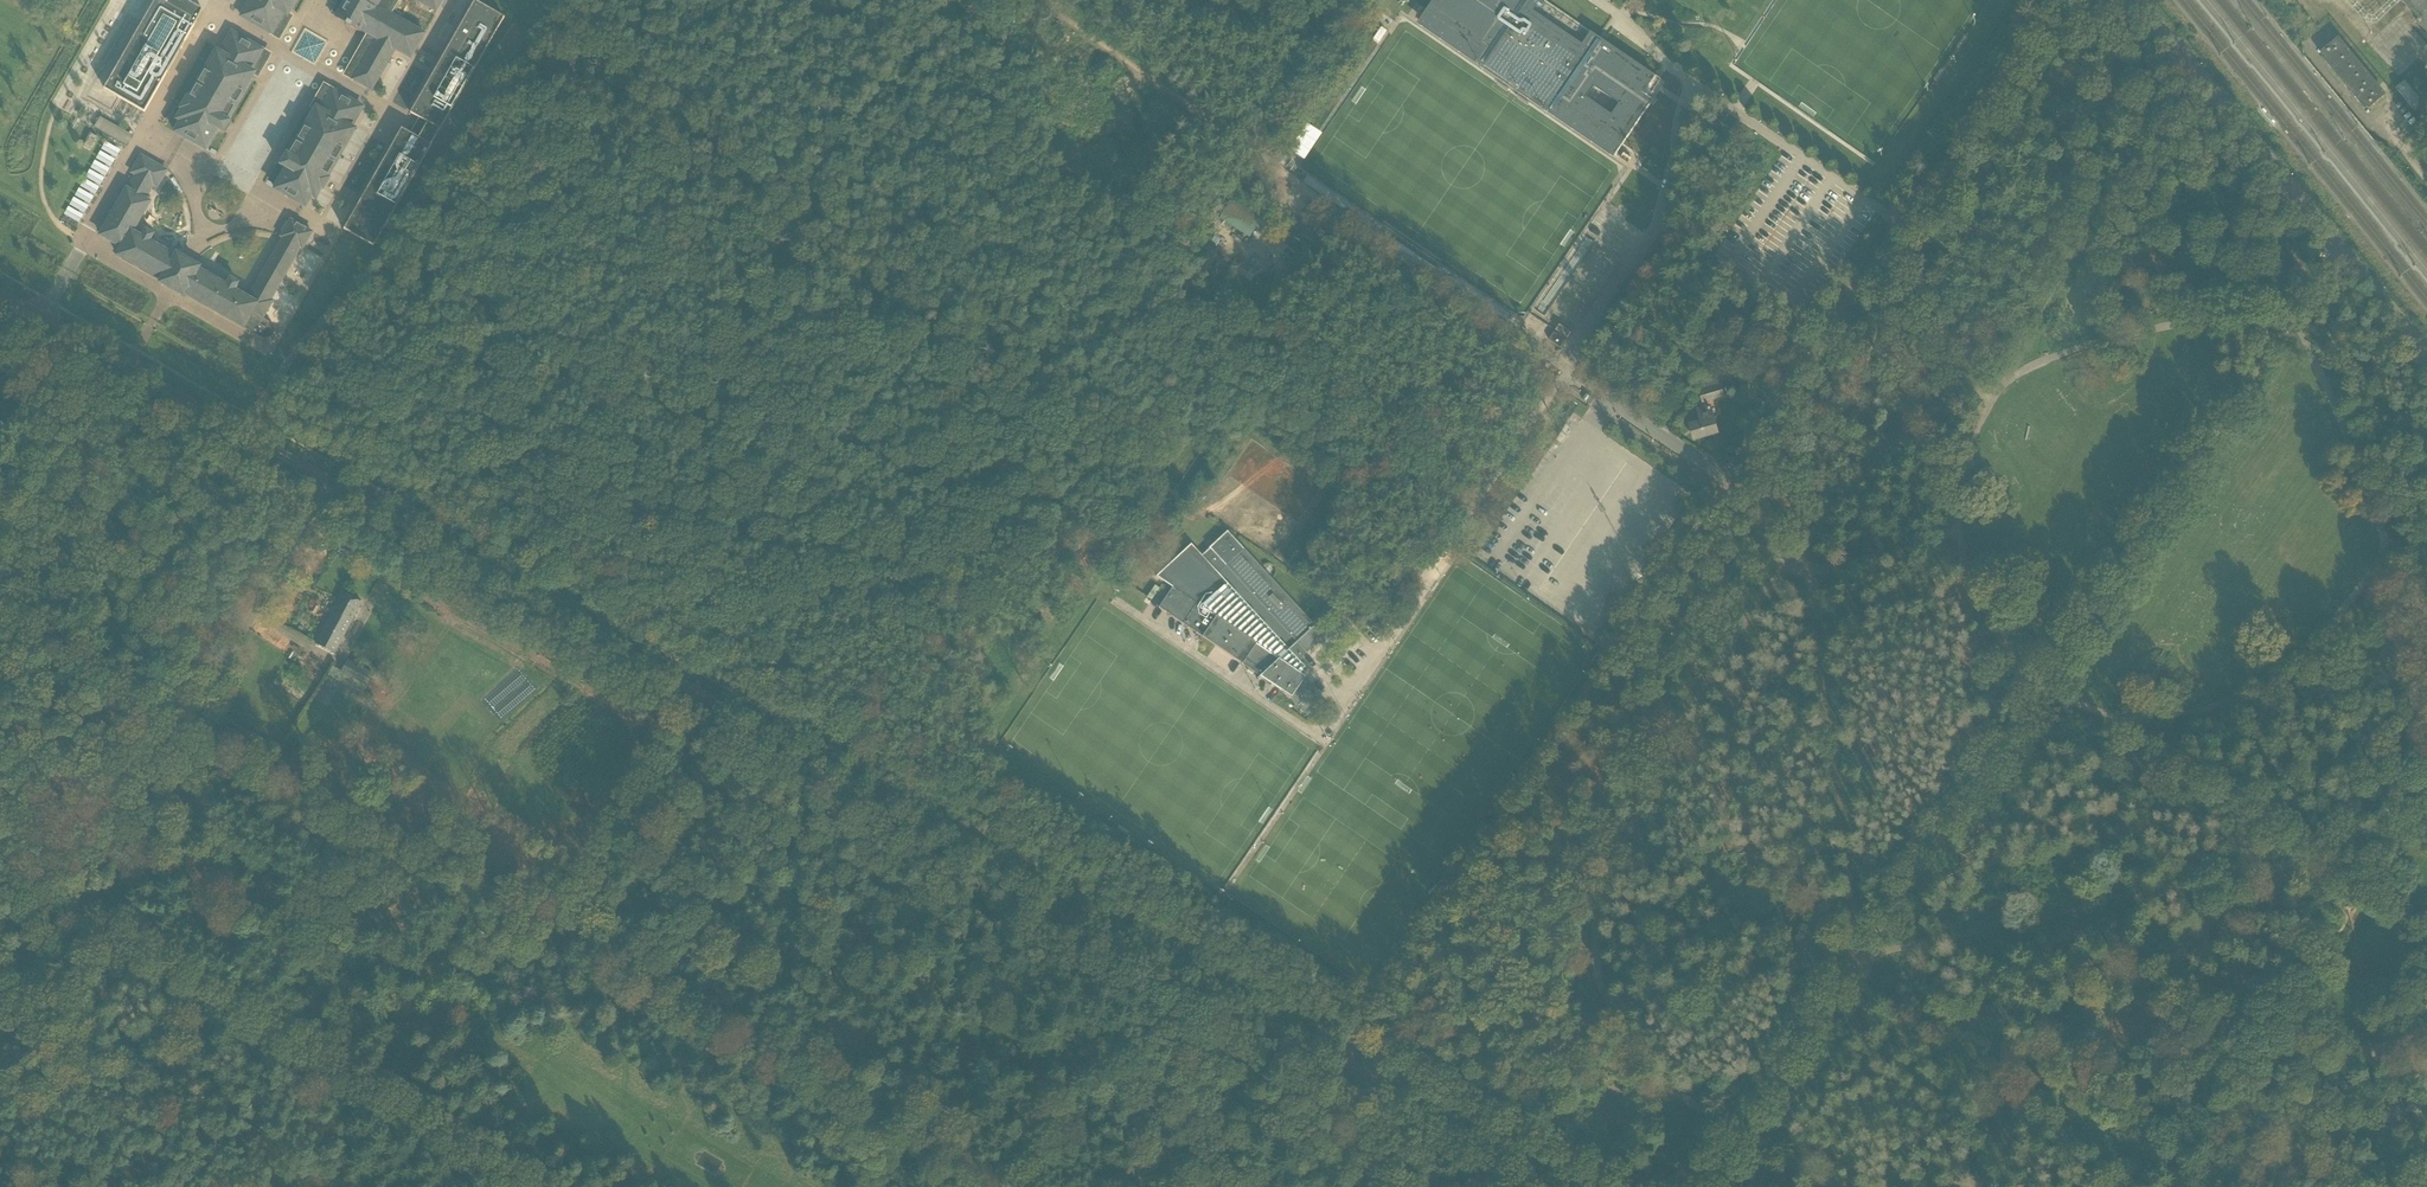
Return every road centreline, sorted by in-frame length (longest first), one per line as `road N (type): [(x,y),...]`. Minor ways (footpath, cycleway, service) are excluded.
road 1 (unclassified): [(1426,1109),(328,482)]
road 2 (unclassified): [(1706,513),(2056,0)]
road 3 (unclassified): [(456,879),(986,1186)]
road 4 (tertiary): [(2426,356),(2137,0)]
road 5 (unclassified): [(328,482),(0,294)]
road 6 (unclassified): [(63,911),(342,1080)]
road 7 (unclassified): [(183,718),(456,879)]
road 8 (unclassified): [(183,718),(328,482)]
road 9 (unclassified): [(342,1080),(456,879)]
road 10 (unclassified): [(63,911),(183,718)]
road 11 (unclassified): [(0,608),(183,718)]
road 12 (unclassified): [(342,1080),(518,1186)]
road 13 (unclassified): [(0,1014),(63,911)]

